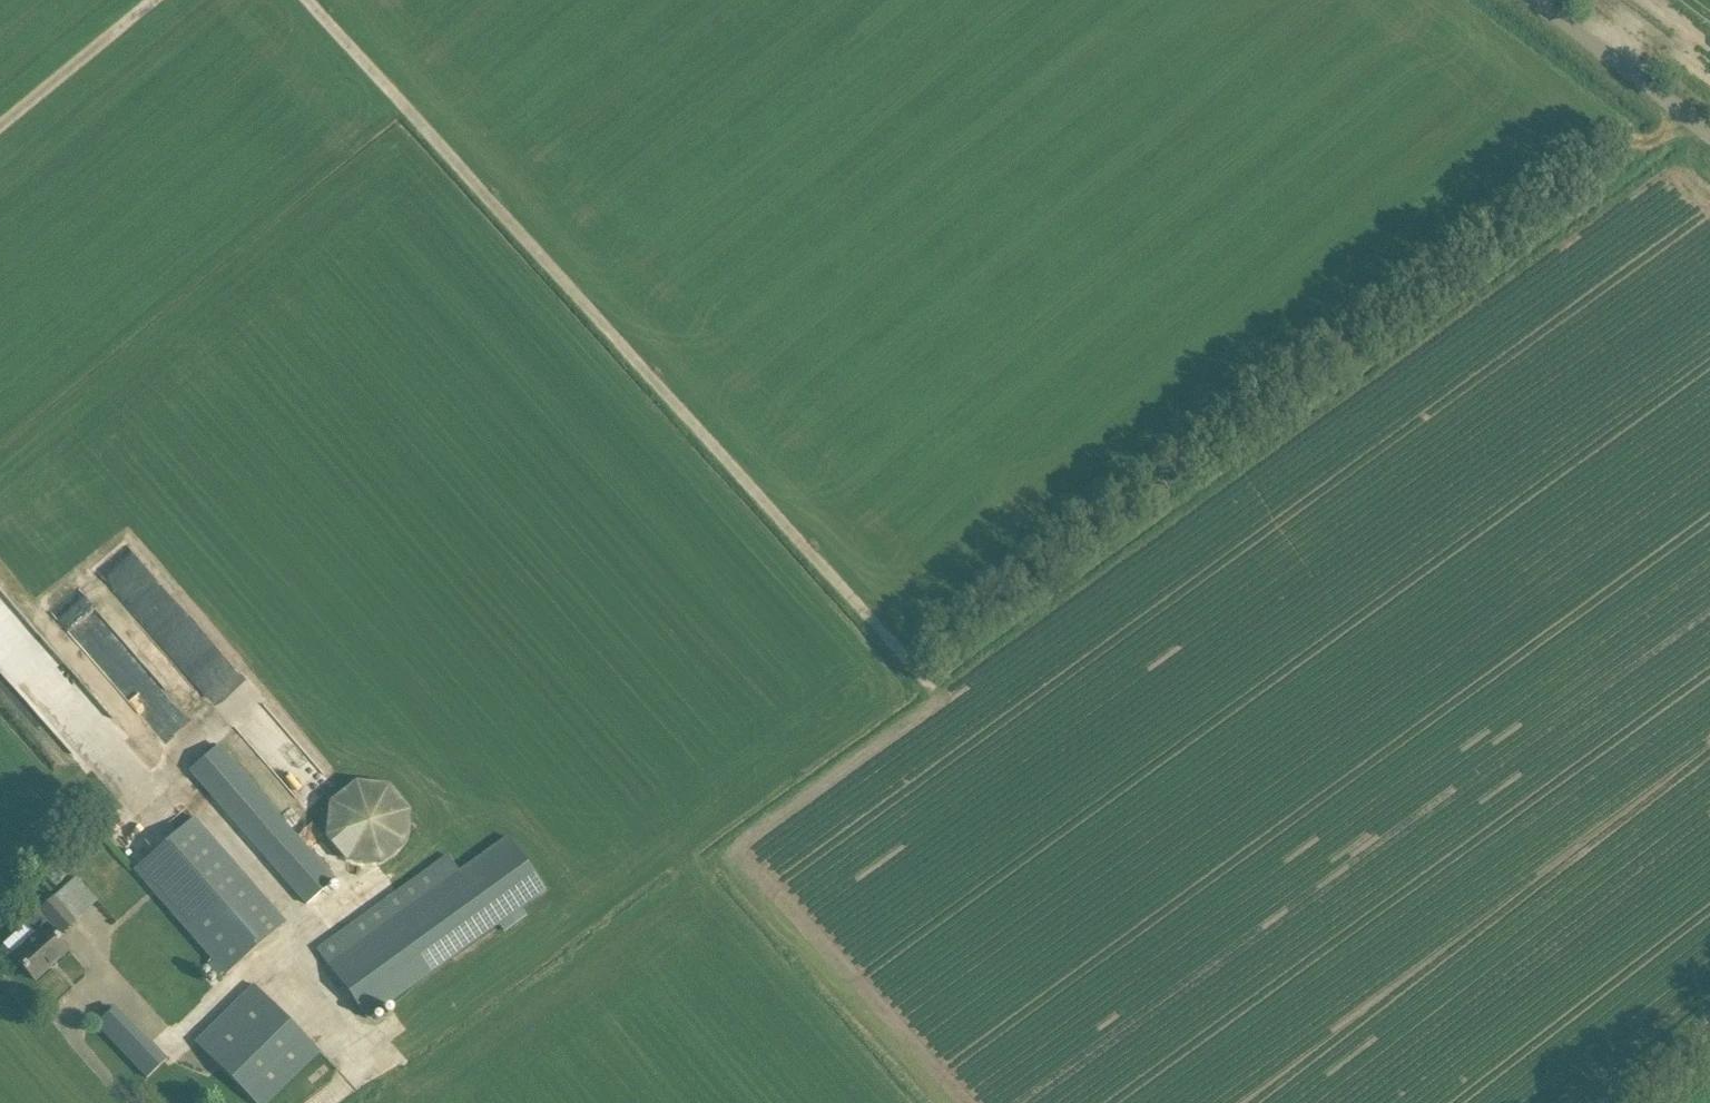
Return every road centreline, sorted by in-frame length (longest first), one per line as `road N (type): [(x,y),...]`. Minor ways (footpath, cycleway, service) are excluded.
road 1 (track): [(308,0),(902,656)]
road 2 (unclassified): [(1709,133),(1534,0)]
road 3 (track): [(0,132),(163,0)]
road 4 (tertiary): [(1613,1102),(1709,1029)]

